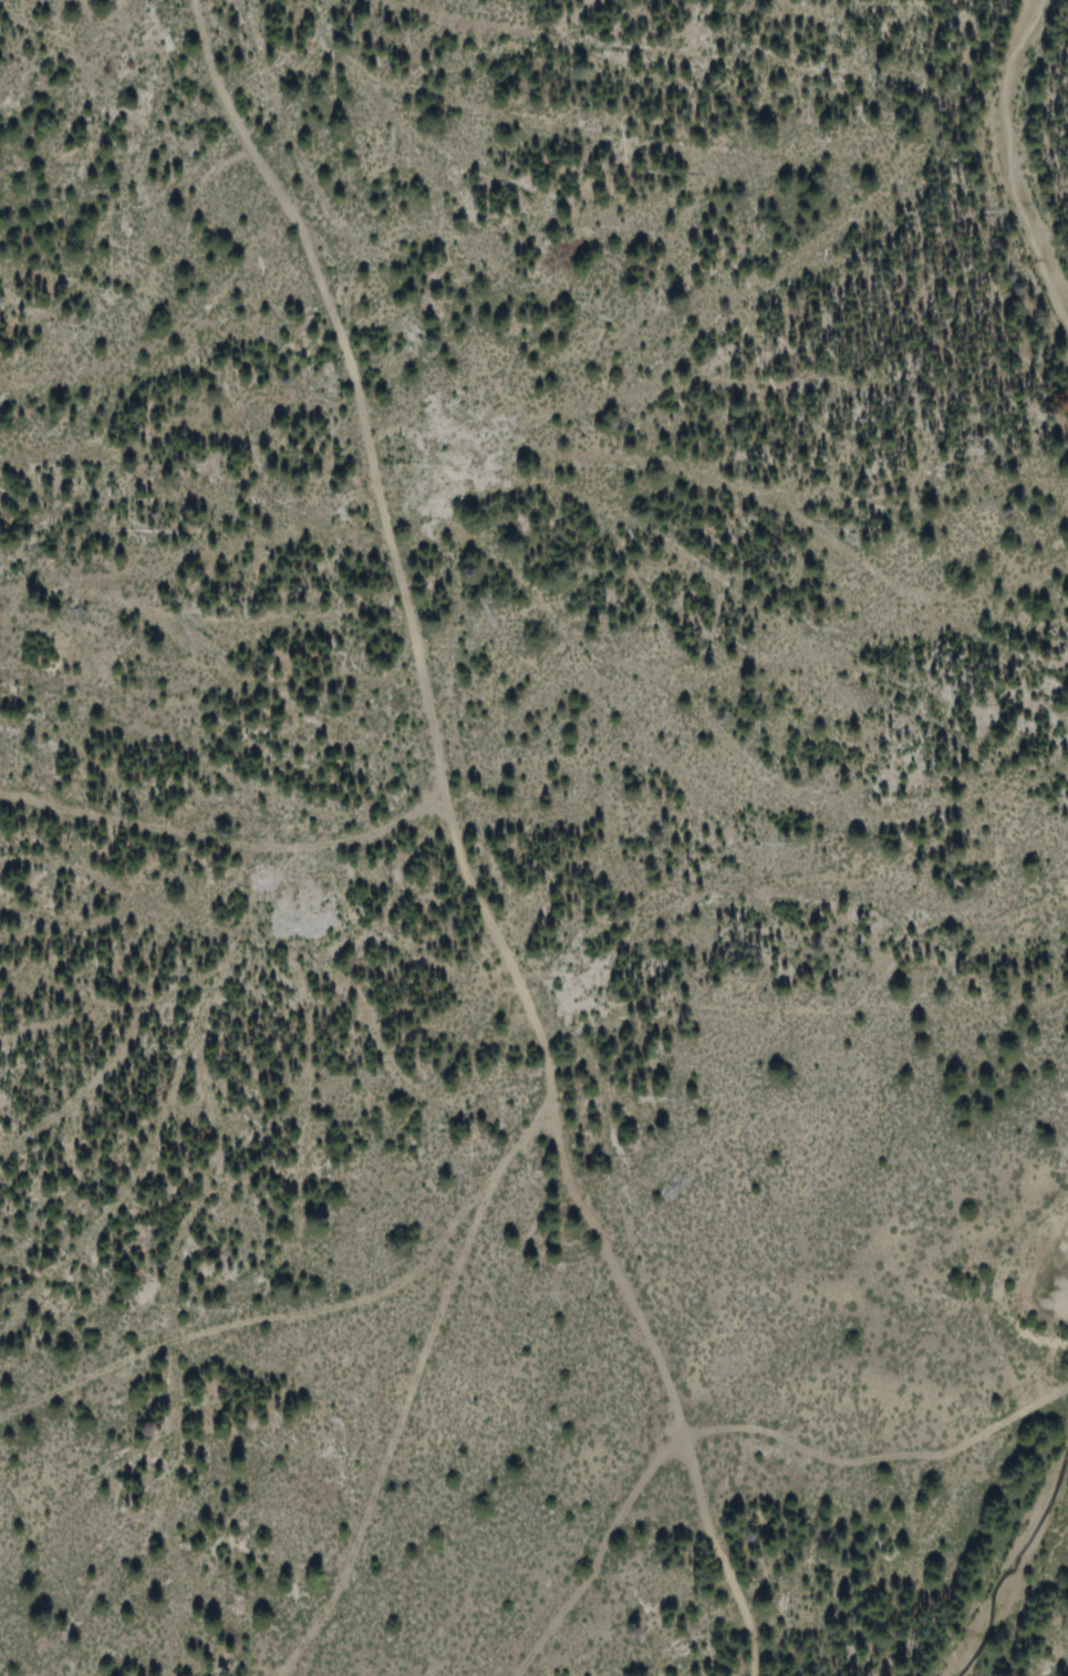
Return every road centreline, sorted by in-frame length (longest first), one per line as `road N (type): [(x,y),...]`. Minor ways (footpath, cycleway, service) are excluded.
road 1 (track): [(766,1658),(438,545),(238,0)]

